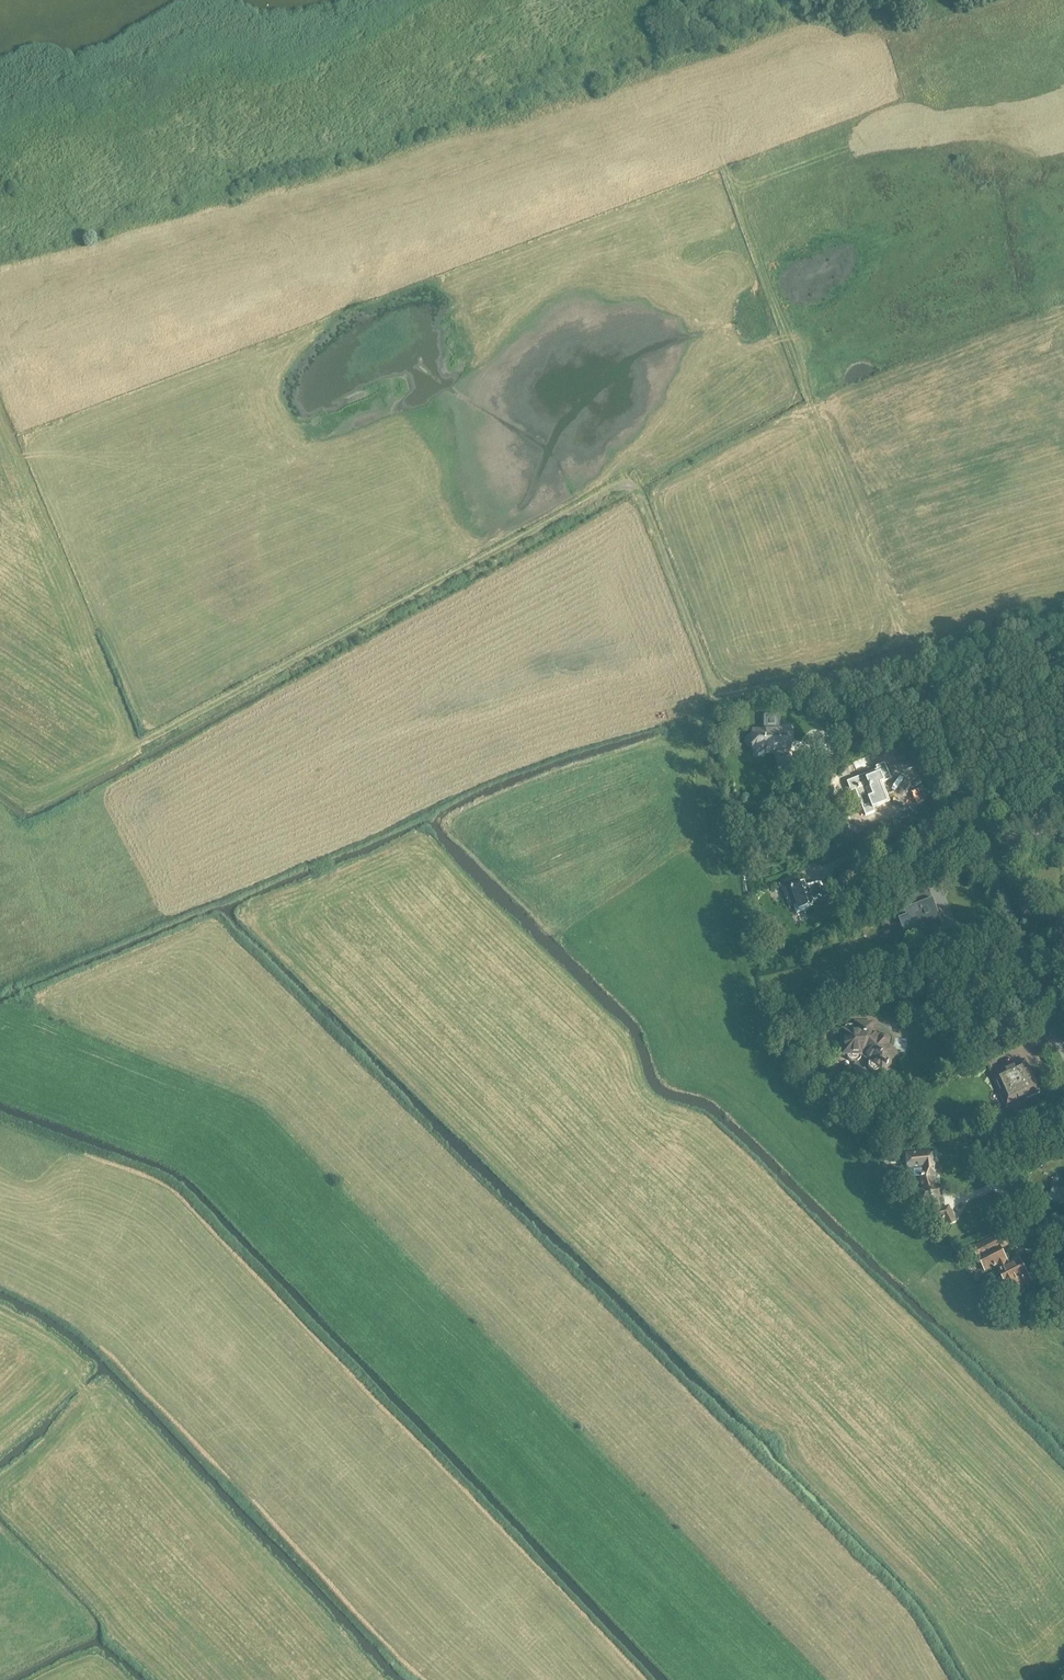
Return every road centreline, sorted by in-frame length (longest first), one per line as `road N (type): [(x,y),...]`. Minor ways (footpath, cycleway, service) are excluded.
road 1 (track): [(117,753),(629,484),(720,693),(916,660),(934,698)]
road 2 (track): [(714,143),(908,661)]
road 3 (unclassified): [(1063,1049),(934,698),(940,678),(957,670),(1063,637)]
road 4 (track): [(610,0),(589,38),(585,101),(714,143),(782,25),(777,0)]

